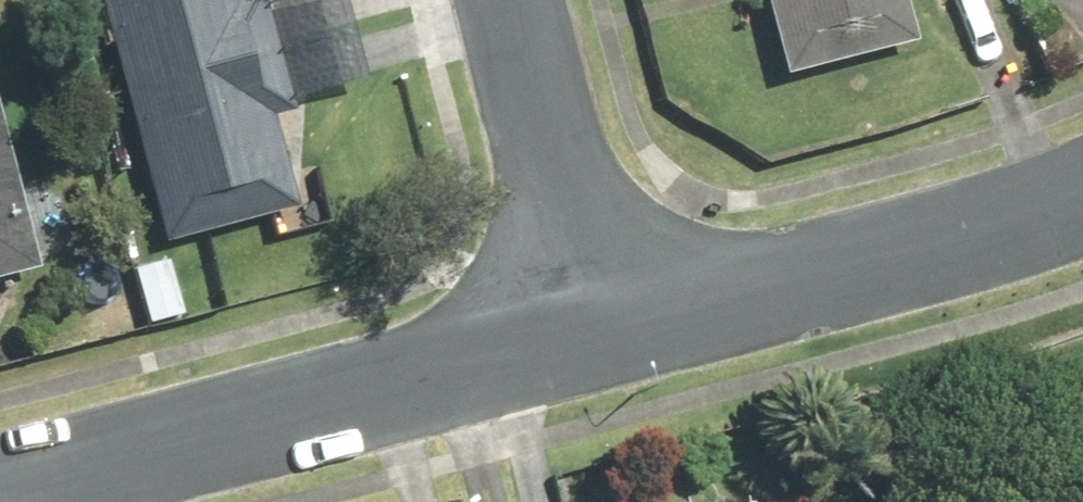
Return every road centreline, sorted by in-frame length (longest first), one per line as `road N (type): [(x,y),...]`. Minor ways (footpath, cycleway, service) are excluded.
road 1 (residential): [(0,482),(592,341)]
road 2 (residential): [(592,341),(1082,200)]
road 3 (residential): [(592,341),(506,0)]

